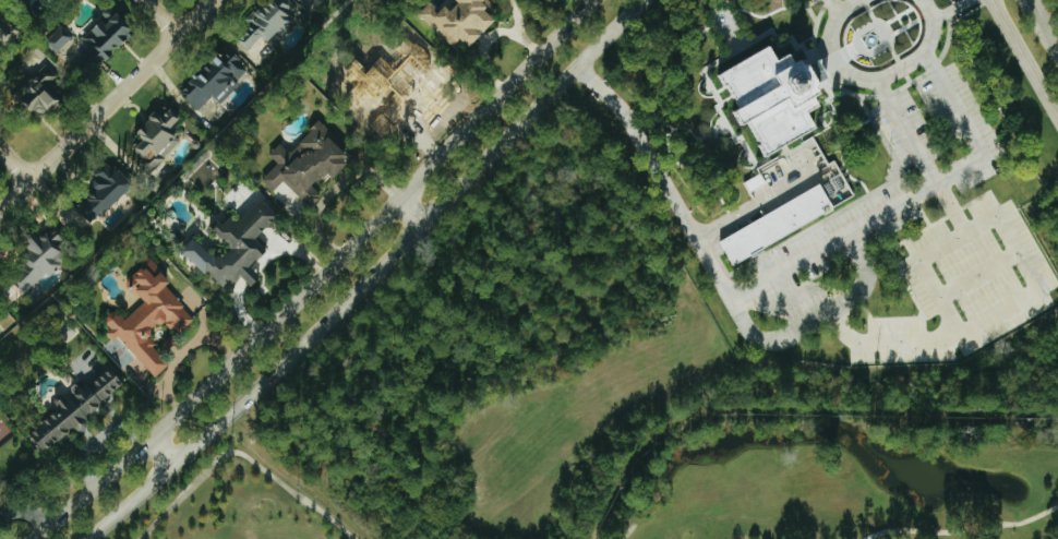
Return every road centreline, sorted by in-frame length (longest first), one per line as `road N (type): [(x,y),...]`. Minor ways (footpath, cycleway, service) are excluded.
road 1 (secondary): [(590,0),(327,276),(33,538)]
road 2 (secondary): [(85,538),(350,301),(639,0)]
road 3 (residential): [(0,212),(213,0)]
road 4 (secondary): [(988,0),(1057,121)]

